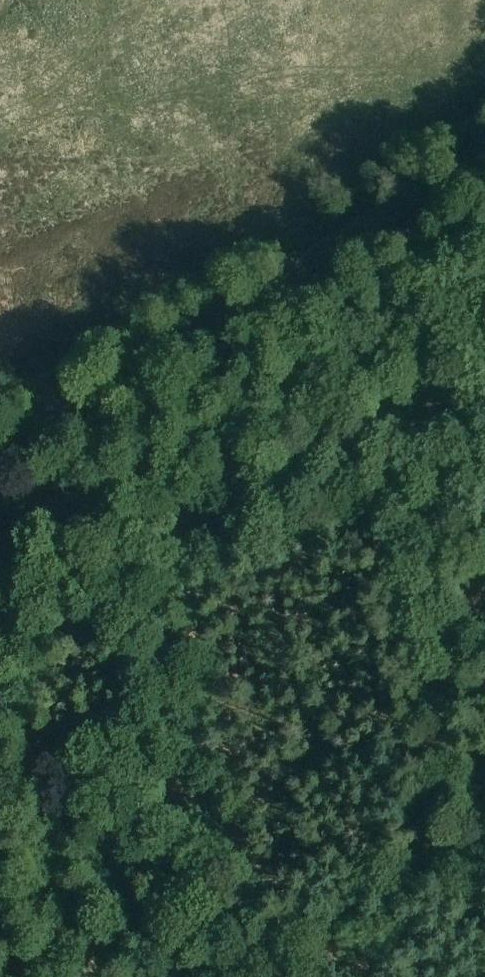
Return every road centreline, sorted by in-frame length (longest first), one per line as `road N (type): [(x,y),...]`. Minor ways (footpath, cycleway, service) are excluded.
road 1 (track): [(0,459),(484,160)]
road 2 (track): [(224,976),(484,874)]

